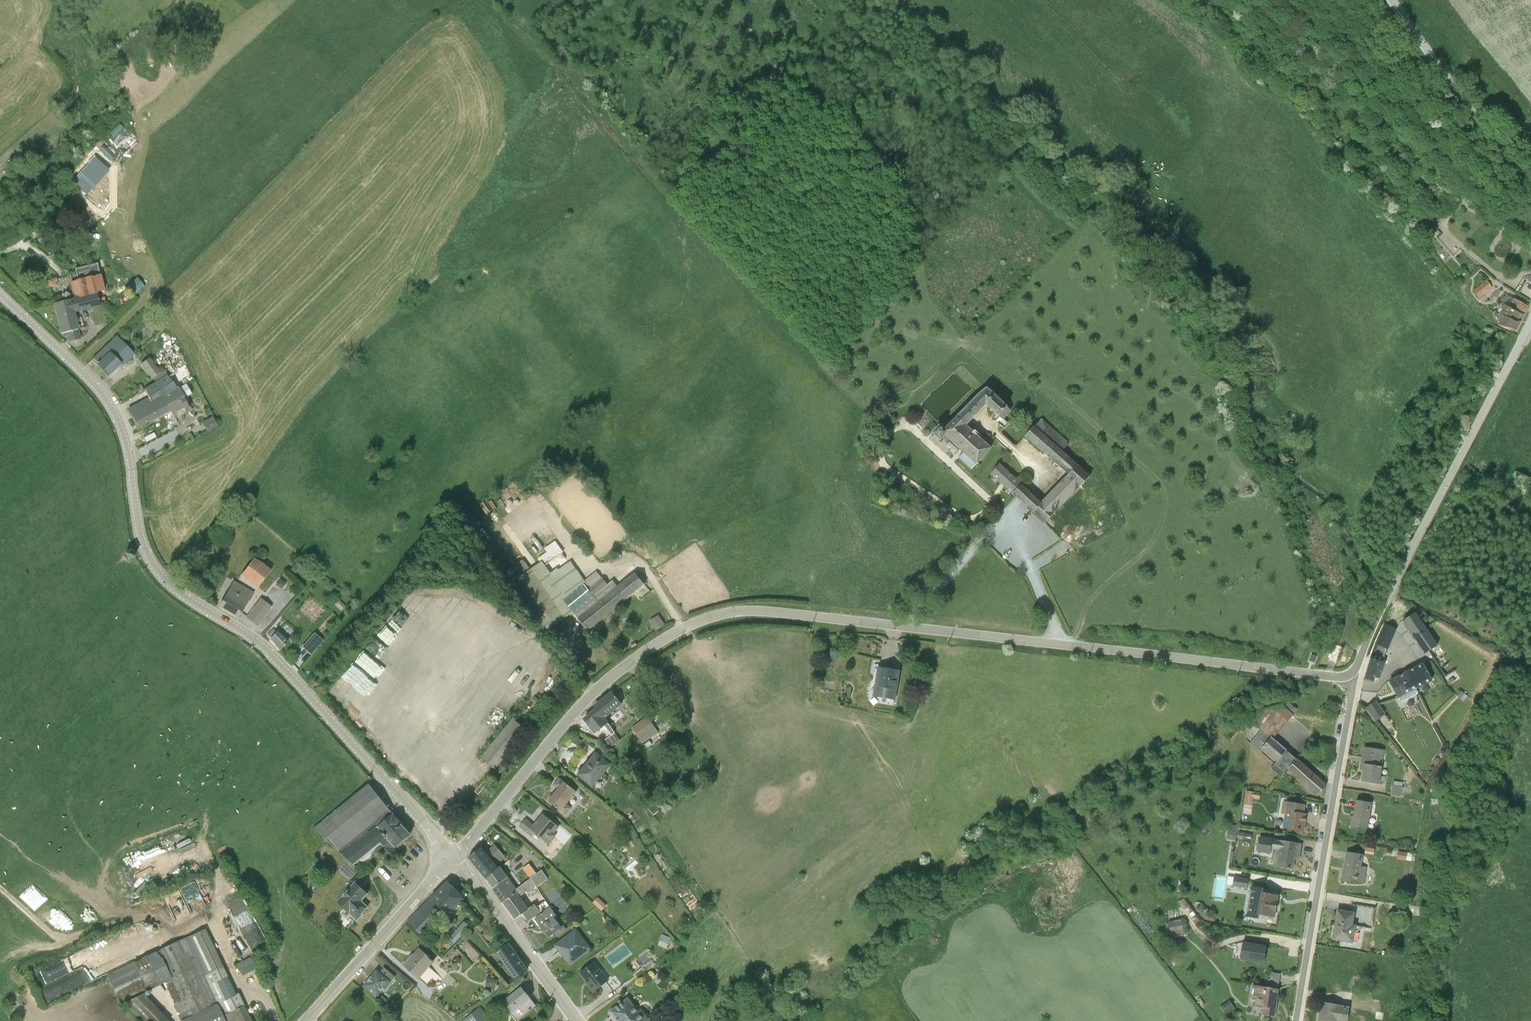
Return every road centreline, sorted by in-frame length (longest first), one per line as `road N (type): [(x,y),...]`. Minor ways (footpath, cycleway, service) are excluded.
road 1 (unclassified): [(454,857),(600,685),(660,640),(724,613),(781,613),(1352,680)]
road 2 (unclassified): [(454,857),(282,666),(156,568),(139,537),(112,412),(0,296)]
road 3 (unclassified): [(1352,680),(1530,322)]
road 4 (residential): [(1352,680),(1297,1020)]
road 5 (unclassified): [(1530,184),(1399,0)]
road 6 (tertiary): [(306,1020),(454,857)]
road 7 (tertiary): [(454,857),(577,1020)]

